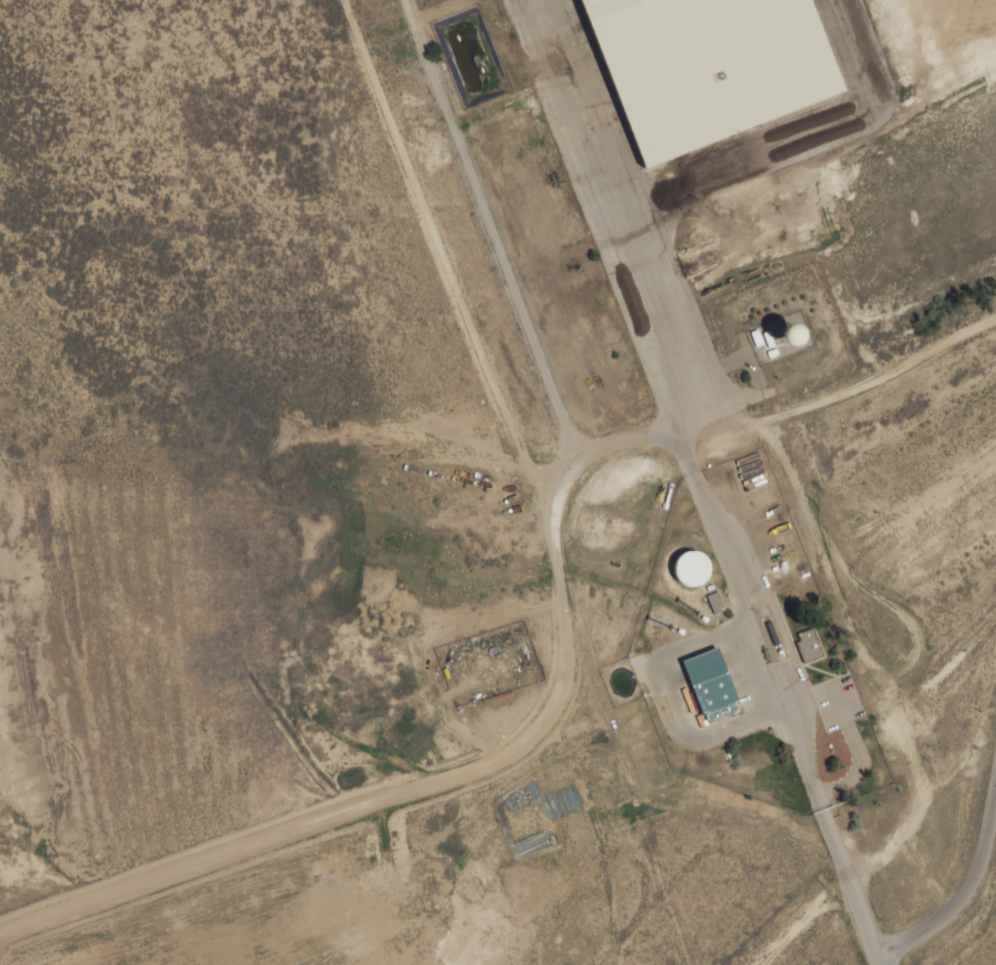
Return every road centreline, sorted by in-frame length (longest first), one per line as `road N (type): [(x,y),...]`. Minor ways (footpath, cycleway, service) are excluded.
road 1 (residential): [(529,0),(873,964)]

